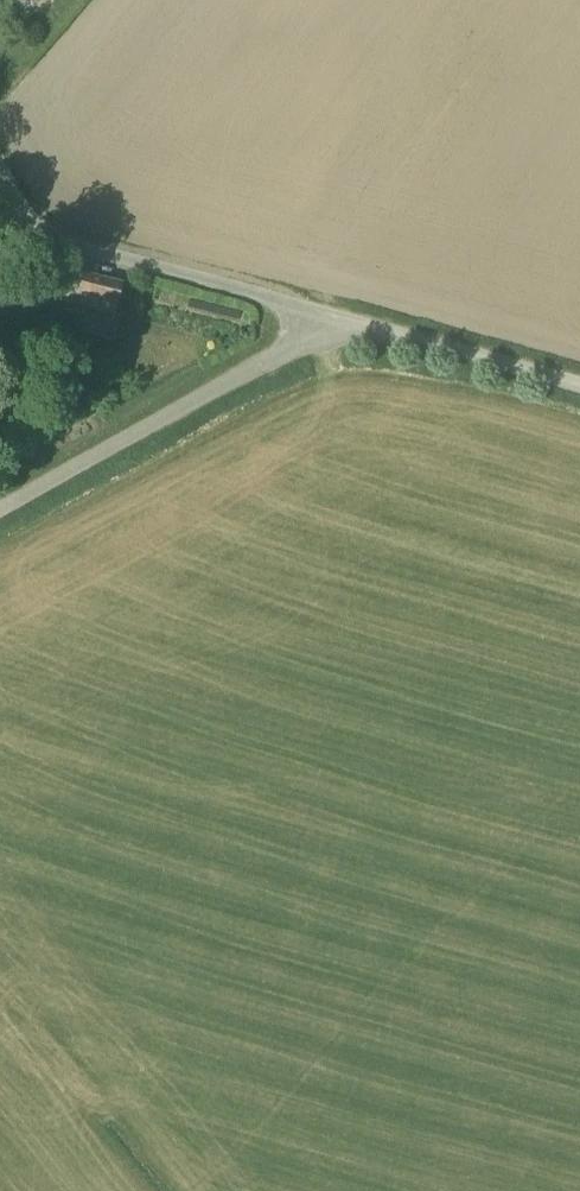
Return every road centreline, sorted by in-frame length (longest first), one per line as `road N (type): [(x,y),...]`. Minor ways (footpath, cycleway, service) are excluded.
road 1 (unclassified): [(579,387),(380,332),(337,332),(0,517)]

